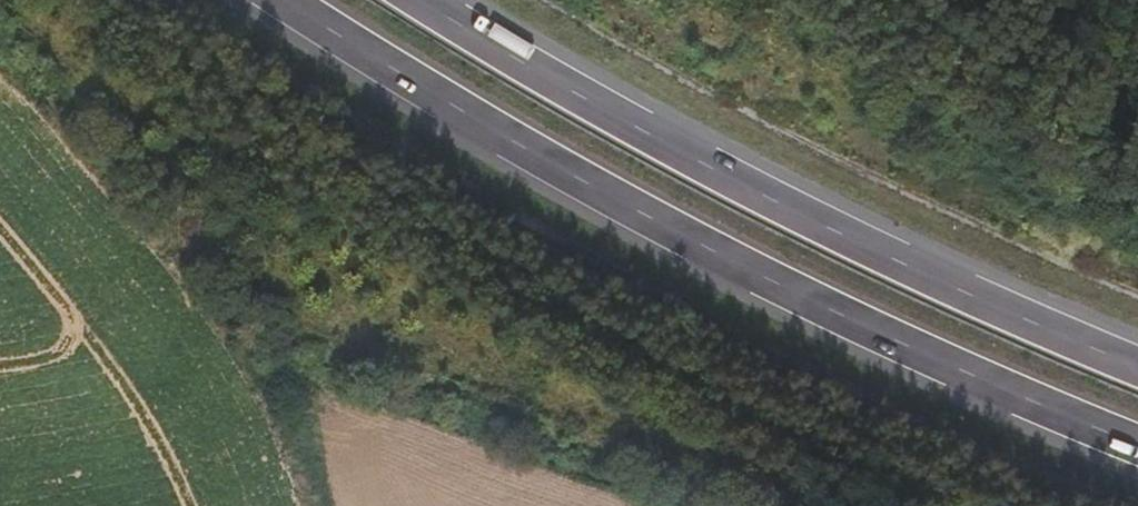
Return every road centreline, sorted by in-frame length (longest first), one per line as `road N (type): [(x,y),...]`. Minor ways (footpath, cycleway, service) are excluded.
road 1 (trunk): [(280,0),(490,136),(674,235),(850,325),(1137,444)]
road 2 (trunk): [(1137,369),(873,251),(414,0)]

